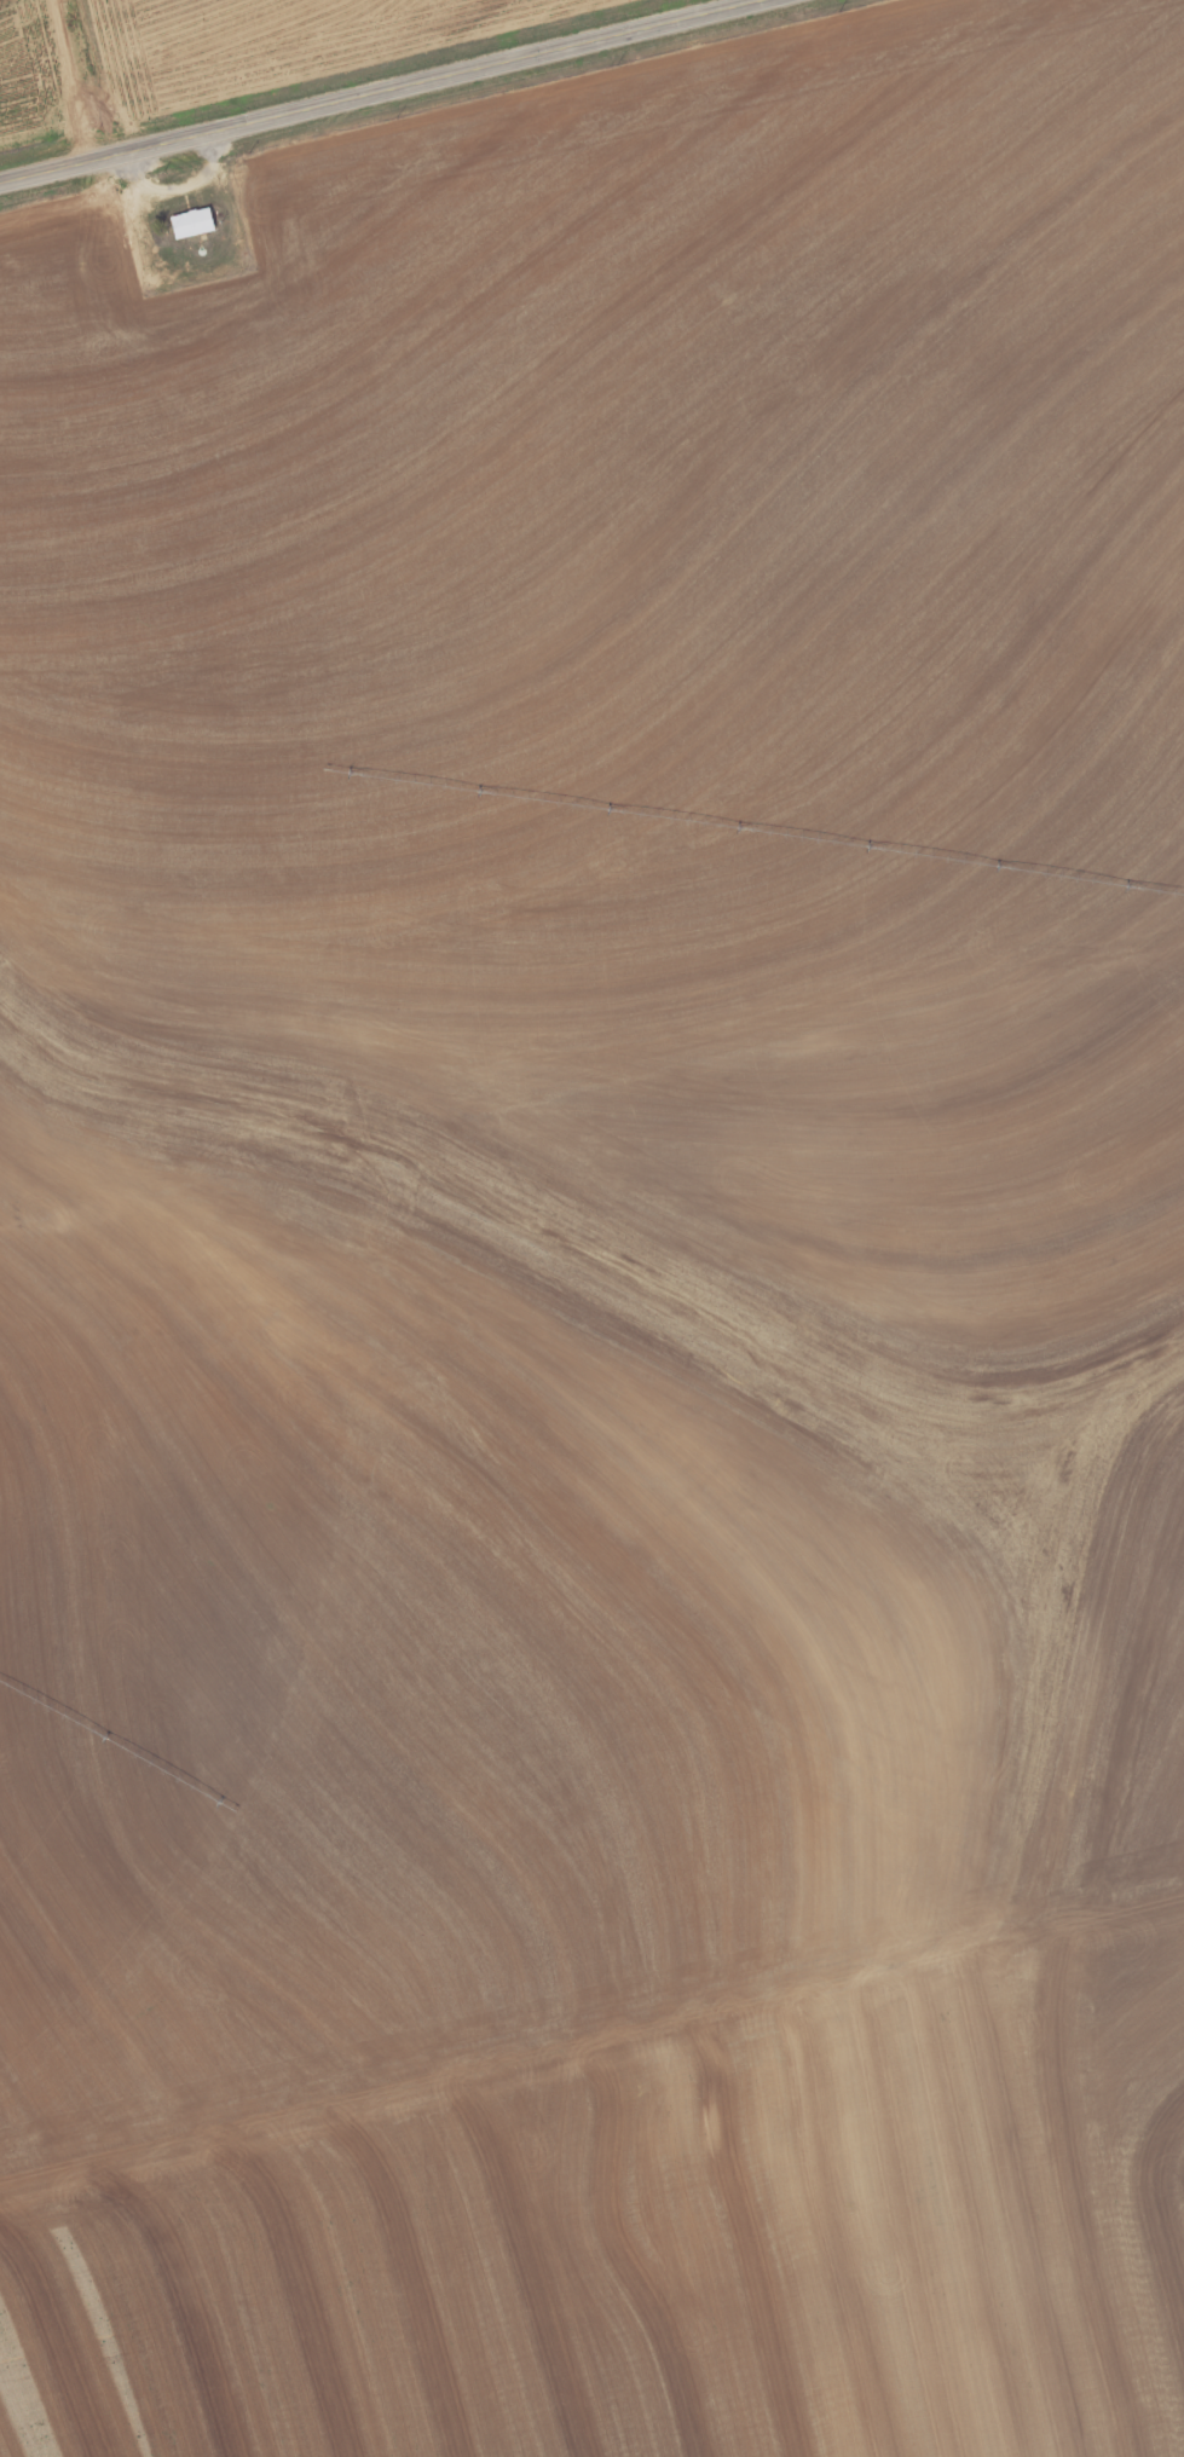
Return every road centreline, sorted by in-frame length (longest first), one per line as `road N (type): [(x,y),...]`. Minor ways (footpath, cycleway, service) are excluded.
road 1 (secondary): [(743,0),(0,179)]

